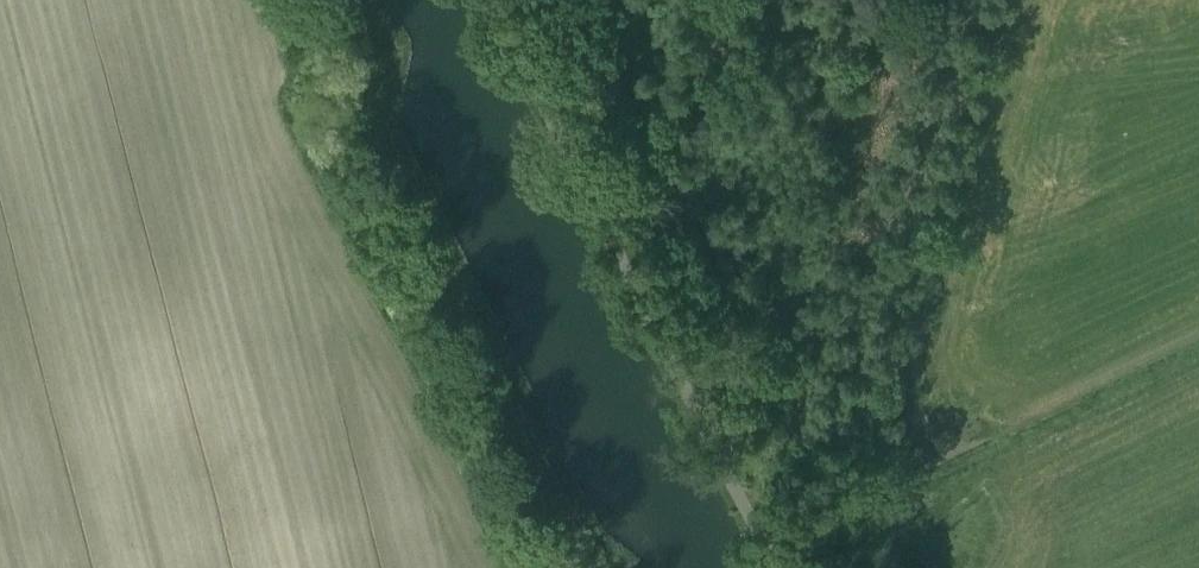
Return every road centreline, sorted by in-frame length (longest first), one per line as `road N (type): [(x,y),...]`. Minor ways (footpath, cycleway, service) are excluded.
road 1 (track): [(620,567),(584,535),(373,121),(360,0)]

